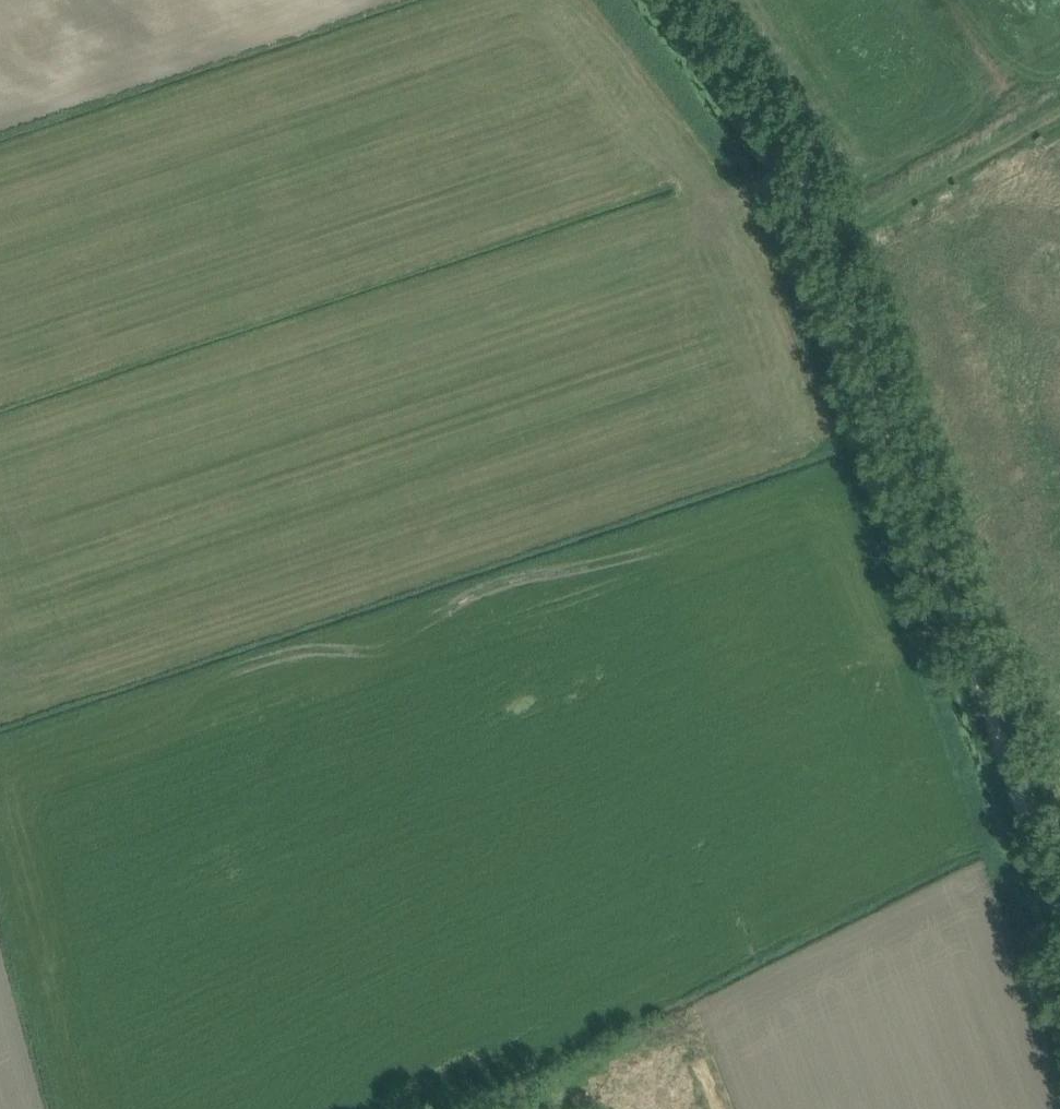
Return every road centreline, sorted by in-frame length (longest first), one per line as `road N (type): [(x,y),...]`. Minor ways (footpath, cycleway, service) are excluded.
road 1 (track): [(1059,921),(829,239),(778,147),(671,0)]
road 2 (track): [(829,239),(1059,112)]

